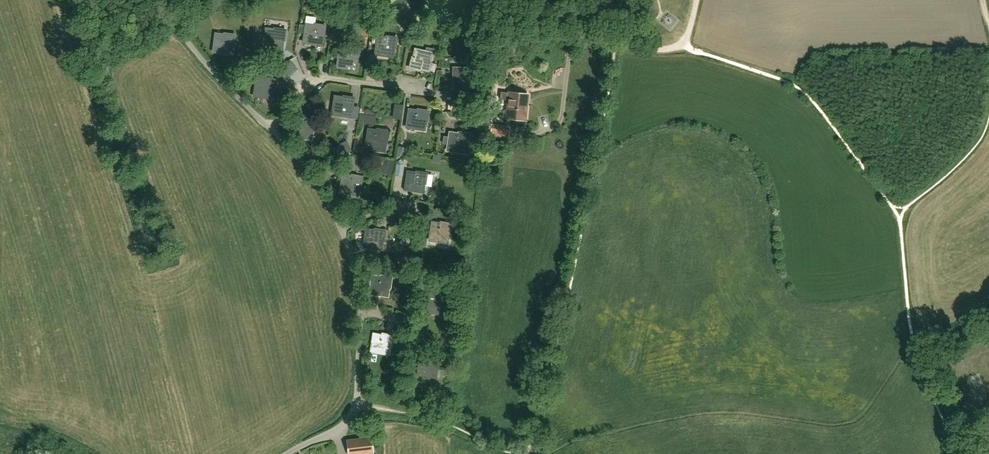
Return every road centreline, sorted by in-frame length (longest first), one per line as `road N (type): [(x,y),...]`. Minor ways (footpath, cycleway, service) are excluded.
road 1 (unclassified): [(286,453),(336,429),(357,404),(359,296),(342,232)]
road 2 (unclassified): [(271,129),(323,78),(434,89)]
road 3 (unclassified): [(271,129),(175,24)]
road 4 (unclassified): [(342,232),(314,180),(271,129)]

